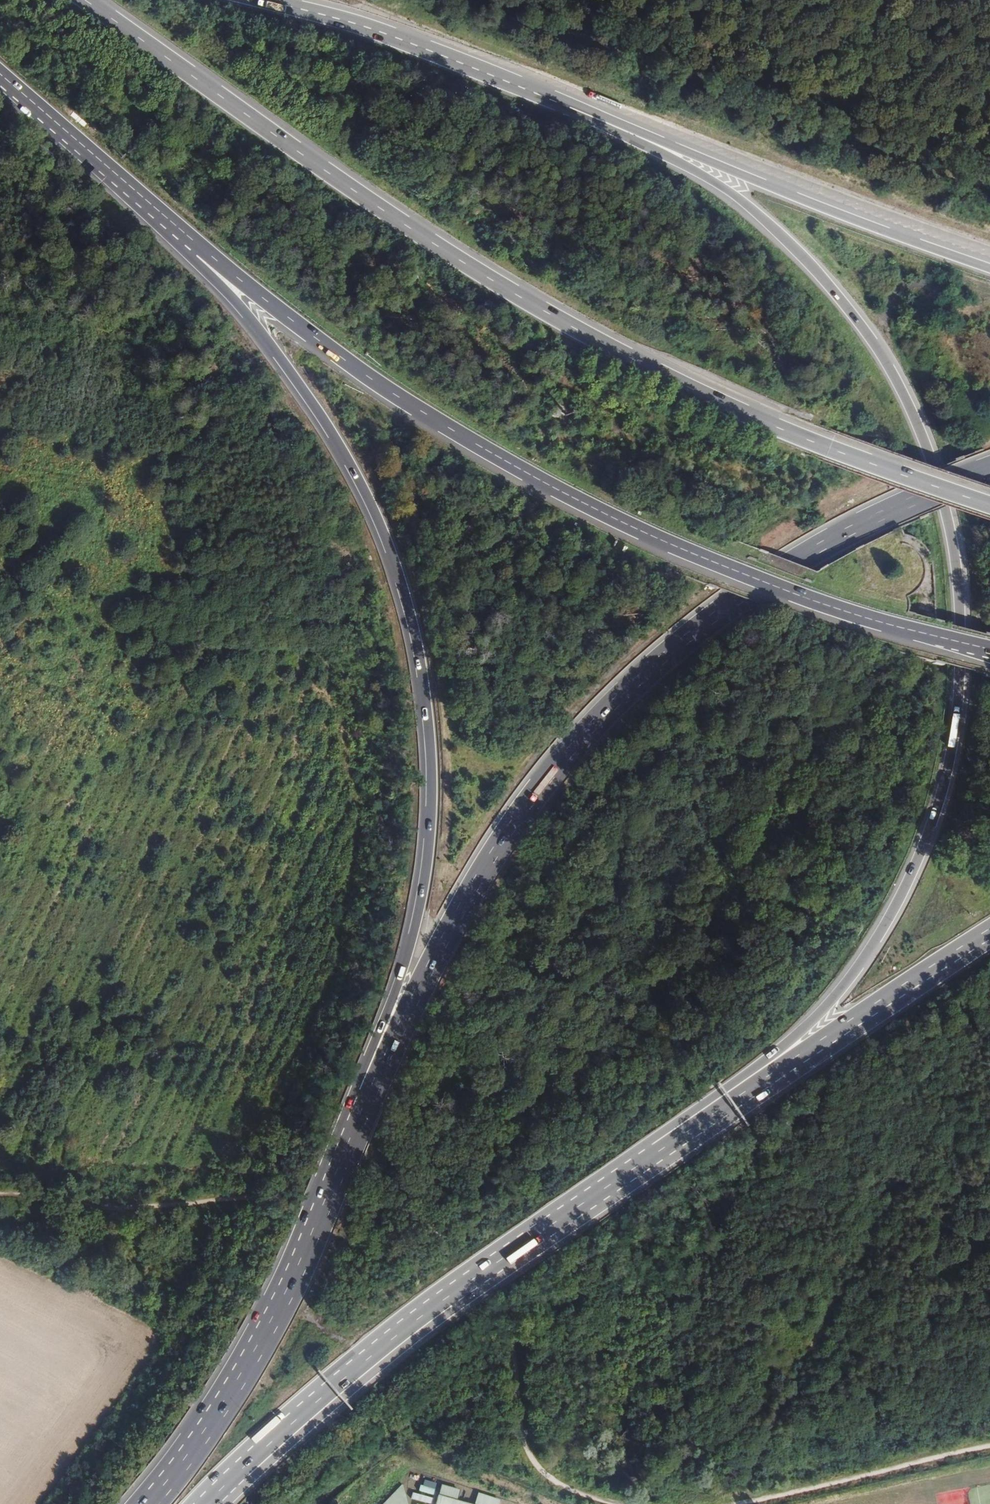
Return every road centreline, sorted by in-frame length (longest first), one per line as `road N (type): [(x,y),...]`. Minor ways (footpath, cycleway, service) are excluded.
road 1 (motorway): [(665,1152),(813,1022),(898,901),(952,749),(962,665),(959,583),(946,506),(918,423),(885,359),(833,291),(732,194),(570,108)]
road 2 (motorway): [(989,505),(761,420),(595,341),(437,245),(84,0)]
road 3 (motorway): [(989,471),(810,557),(672,652),(623,698),(501,846),(364,1105)]
road 4 (motorway): [(208,258),(356,477),(414,637),(429,735),(427,858),(364,1105)]
road 5 (motorway): [(208,258),(349,364),(583,505),(804,599),(989,650)]
road 6 (motorway): [(207,1503),(416,1321),(665,1152)]
road 7 (track): [(740,1501),(904,1177),(989,1033)]
road 8 (motorway): [(364,1105),(275,1316),(148,1503)]
road 9 (motorway): [(989,268),(570,108)]
road 10 (motorway): [(665,1152),(989,934)]
road 11 (motorway): [(570,108),(386,34),(266,0)]
road 12 (motorway): [(0,76),(208,258)]
road 13 (track): [(621,1503),(534,1463),(515,1336),(483,1295)]
road 14 (track): [(989,1444),(725,1503)]
road 15 (track): [(255,1200),(357,1213),(416,1232),(483,1295)]
road 16 (track): [(255,1200),(129,1206),(0,1194)]

